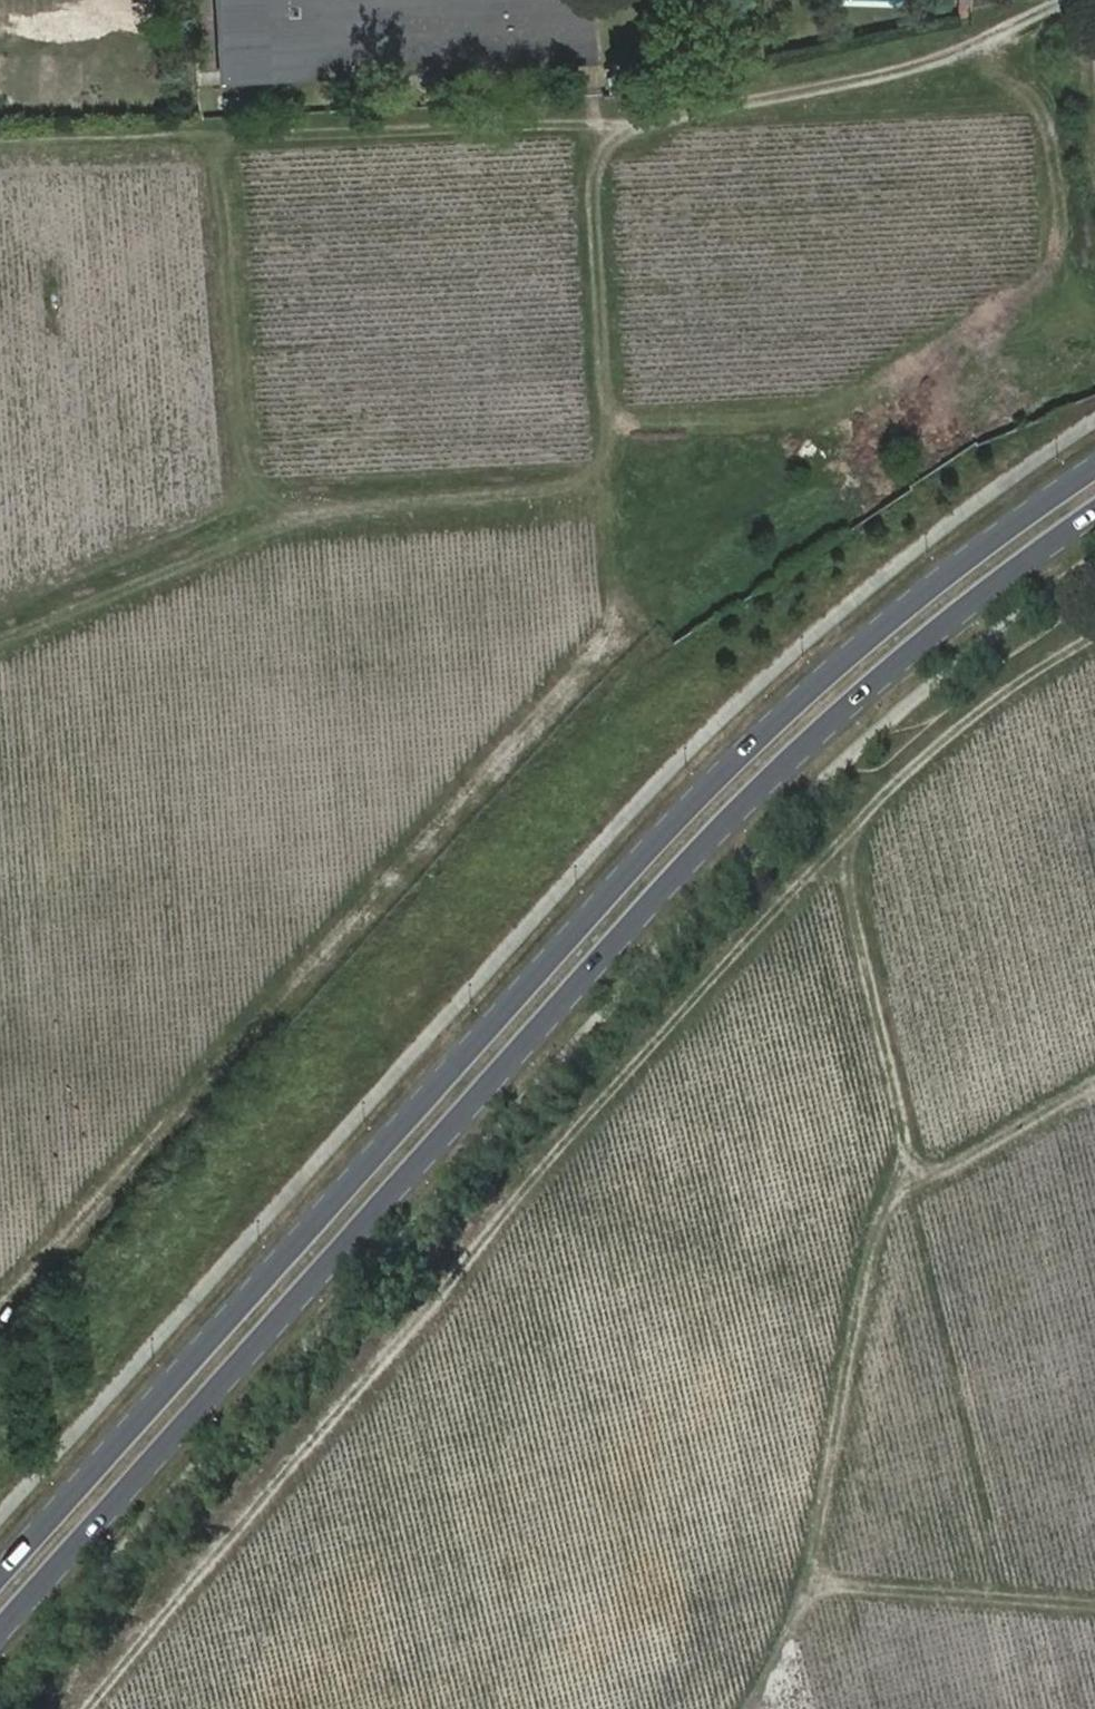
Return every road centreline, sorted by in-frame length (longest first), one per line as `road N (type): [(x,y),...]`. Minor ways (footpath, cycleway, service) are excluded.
road 1 (secondary): [(0,1638),(546,1015),(739,813),(855,706),(1094,514)]
road 2 (secondary): [(1094,463),(864,639),(771,723),(517,987),(0,1574)]
road 3 (track): [(654,119),(622,134),(602,154),(595,178),(604,397),(615,416),(624,422),(833,415),(1049,271),(1058,189),(1047,123),(1033,97),(983,65),(975,49)]
road 4 (track): [(0,1304),(607,641),(615,611)]
road 5 (track): [(1094,1608),(832,1582),(861,1444),(893,1201),(918,1178),(1094,1080)]
road 6 (track): [(615,416),(598,470),(574,488),(298,514),(0,639)]
road 7 (track): [(0,139),(654,119)]
road 8 (track): [(654,119),(968,53),(1038,12),(1077,0)]
road 9 (track): [(215,135),(244,462),(256,487),(288,518)]
road 10 (track): [(837,847),(1022,681),(1094,636)]
road 11 (track): [(615,611),(598,470)]
road 12 (track): [(832,1582),(771,1708)]

